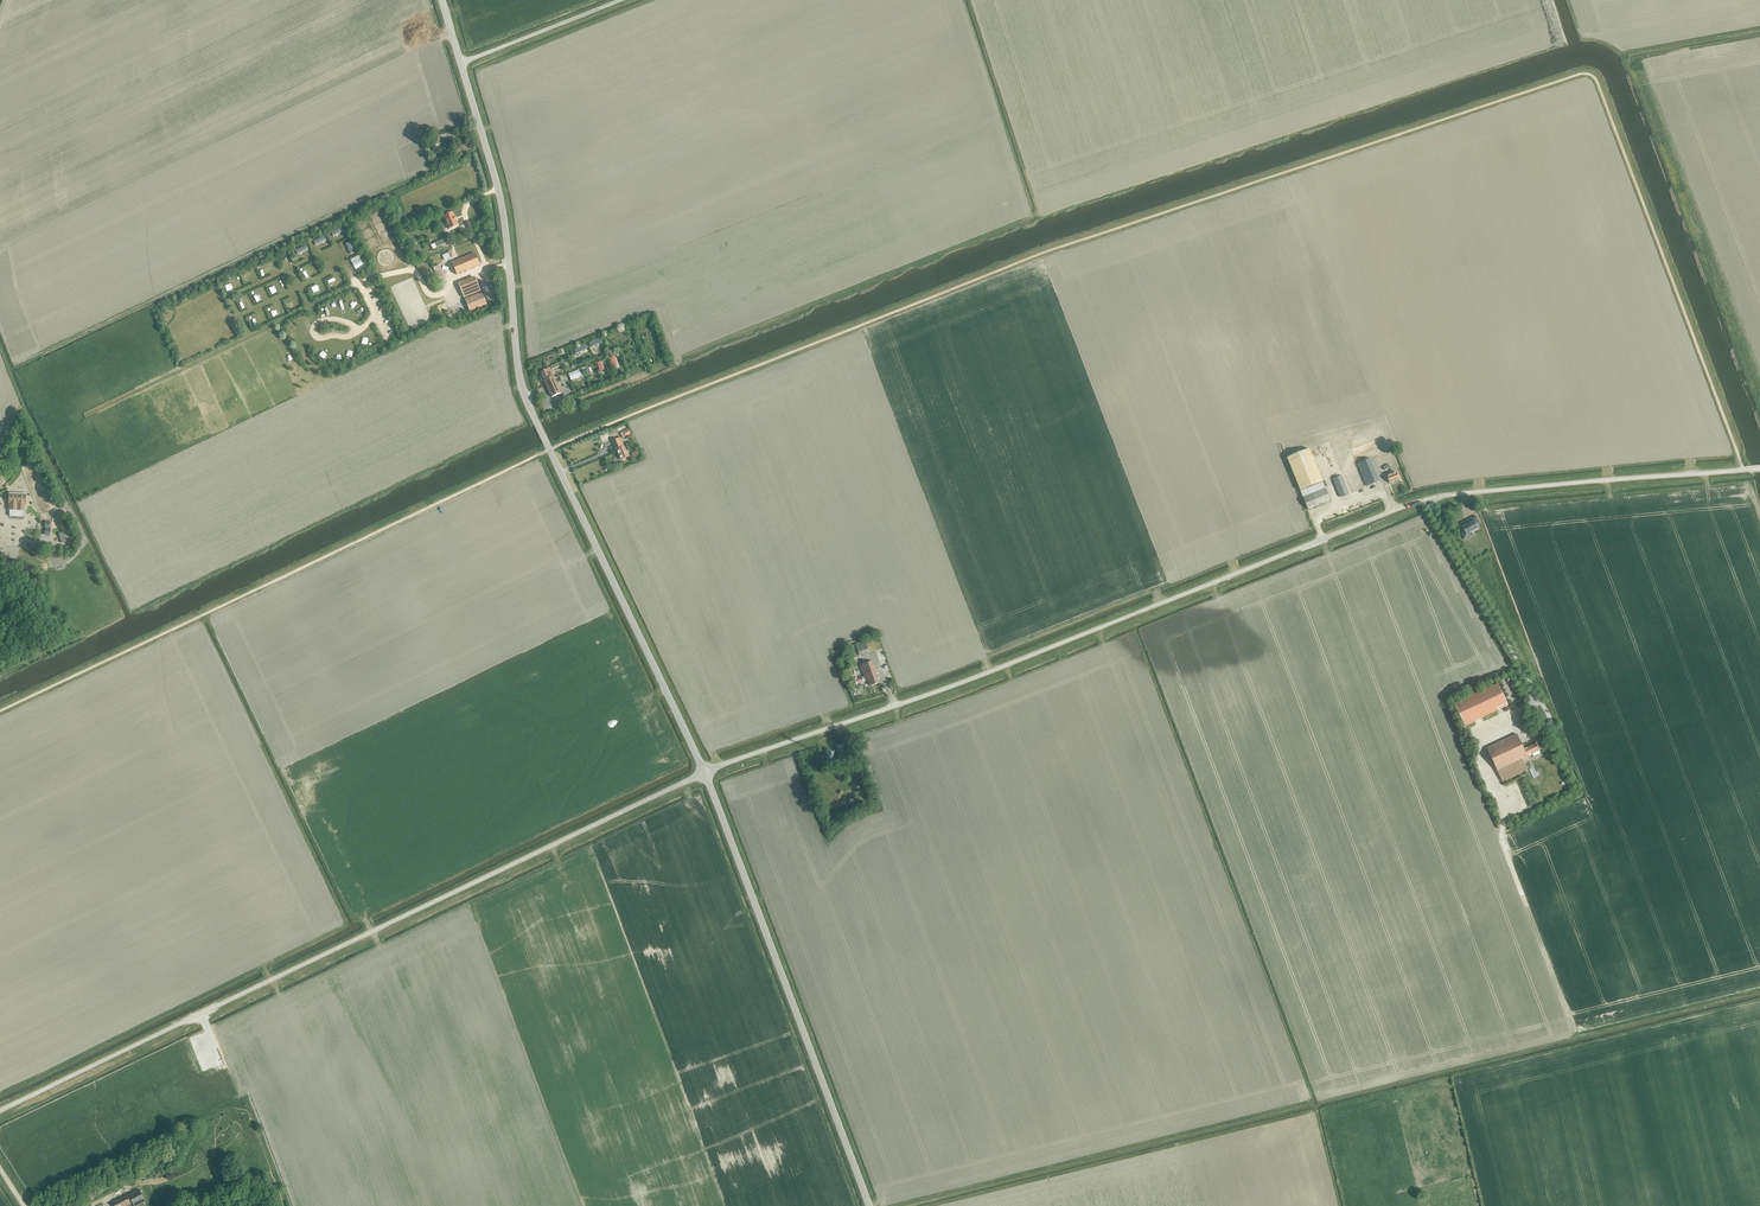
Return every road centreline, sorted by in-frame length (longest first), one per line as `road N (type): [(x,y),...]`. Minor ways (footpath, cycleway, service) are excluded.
road 1 (unclassified): [(706,771),(895,707),(1425,500),(1759,468)]
road 2 (unclassified): [(0,1111),(706,771)]
road 3 (unclassified): [(706,771),(521,385),(505,223),(461,62)]
road 4 (unclassified): [(870,1205),(706,771)]
road 5 (track): [(353,335),(374,315),(359,284),(411,270),(432,295),(449,283)]
road 6 (unclassified): [(461,62),(620,0)]

